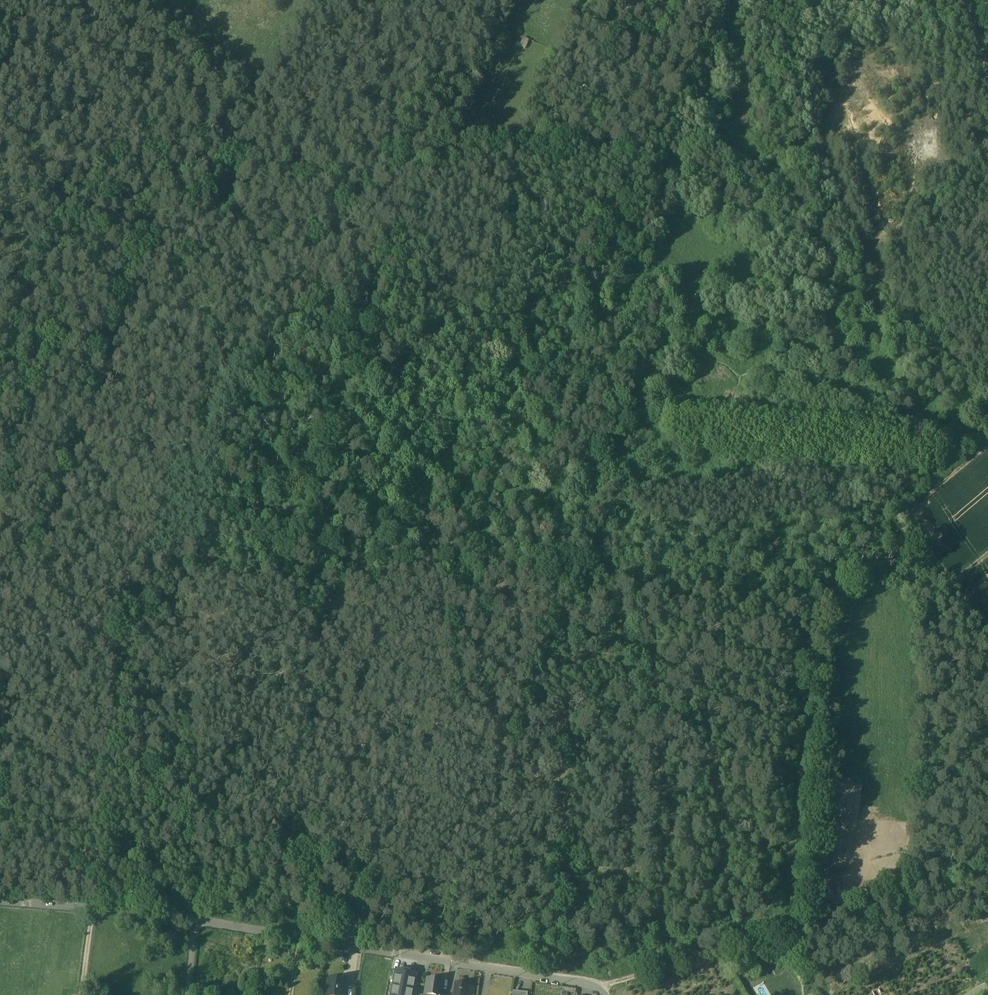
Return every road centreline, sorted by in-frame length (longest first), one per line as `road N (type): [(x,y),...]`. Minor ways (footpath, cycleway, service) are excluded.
road 1 (residential): [(197,920),(590,983),(608,994)]
road 2 (unclassified): [(0,897),(197,920)]

